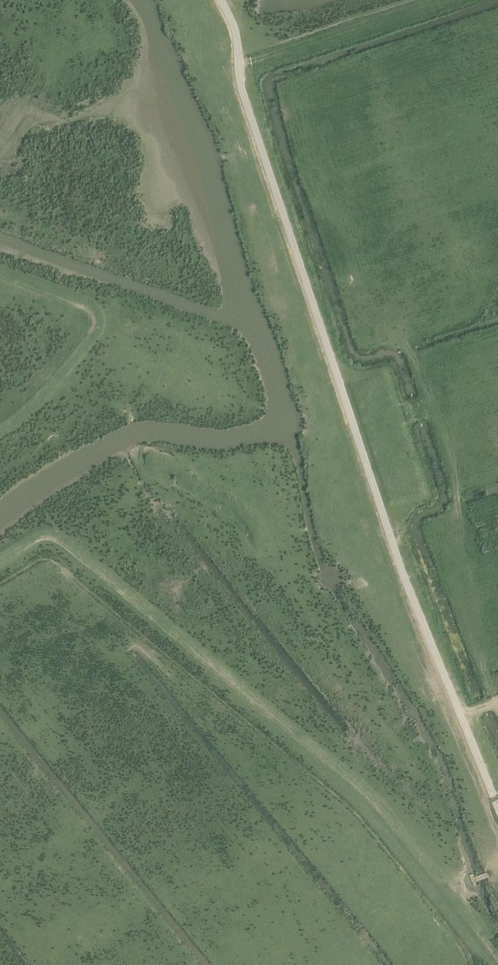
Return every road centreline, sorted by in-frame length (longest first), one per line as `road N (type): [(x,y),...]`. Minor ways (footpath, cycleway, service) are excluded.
road 1 (unclassified): [(497,806),(350,426),(222,0)]
road 2 (track): [(461,713),(495,703),(448,424),(432,406),(350,426)]

